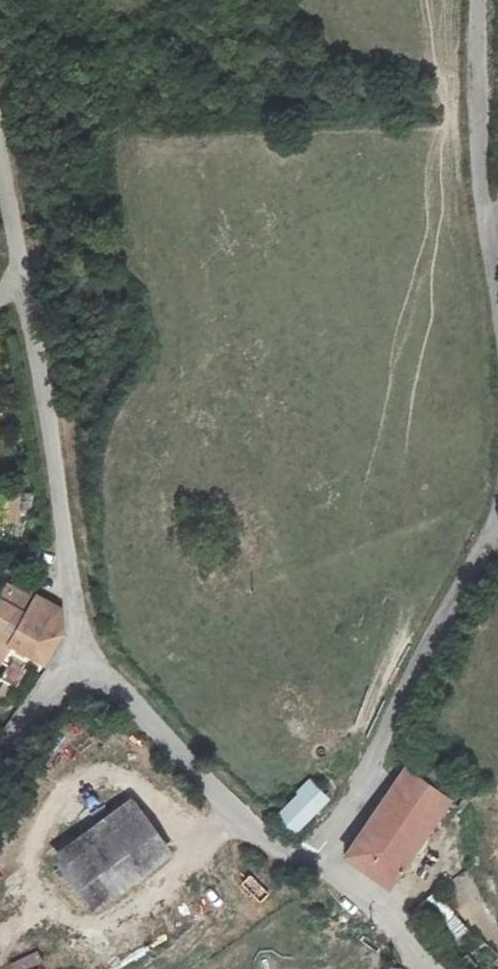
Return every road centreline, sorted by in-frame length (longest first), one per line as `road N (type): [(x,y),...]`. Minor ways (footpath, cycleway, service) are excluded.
road 1 (unclassified): [(0,152),(87,654)]
road 2 (unclassified): [(315,863),(497,518)]
road 3 (unclassified): [(315,863),(232,814),(87,654)]
road 4 (unclassified): [(497,297),(480,165),(478,0)]
road 5 (unclassified): [(430,968),(386,918),(315,863)]
road 6 (unclassified): [(87,654),(39,700),(0,764)]

